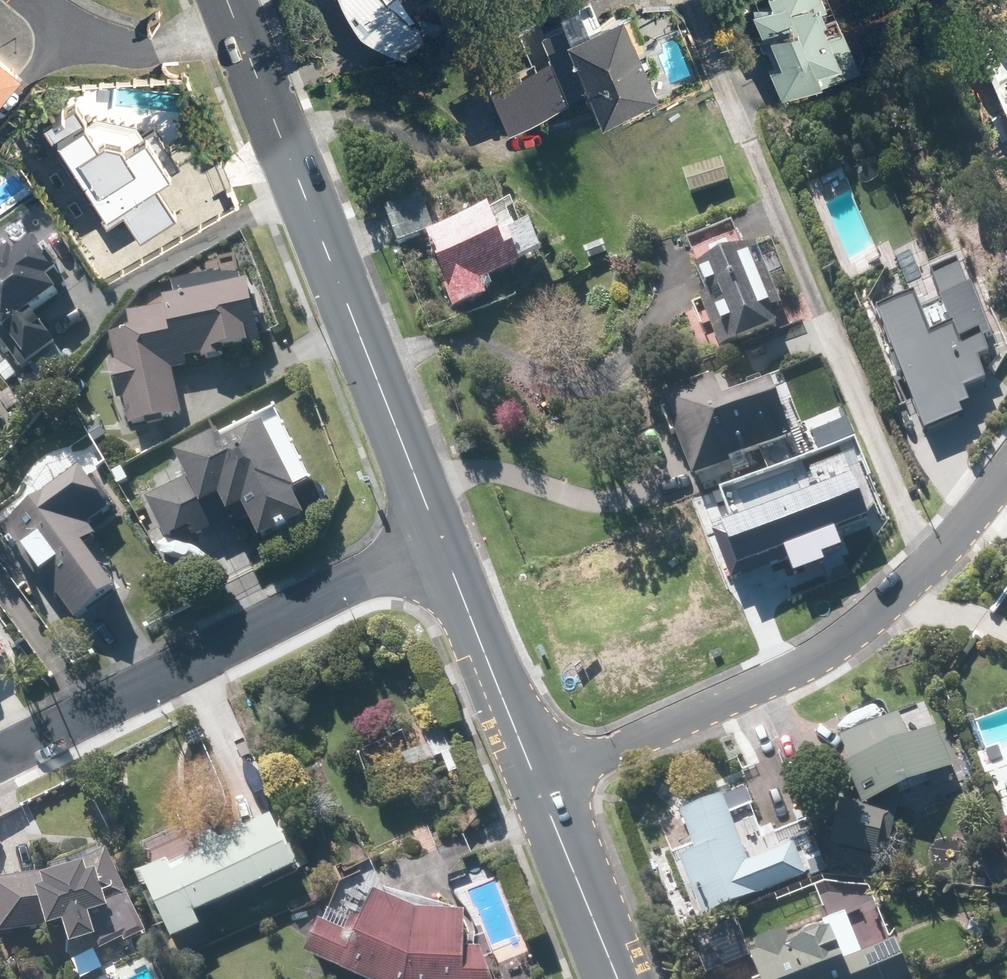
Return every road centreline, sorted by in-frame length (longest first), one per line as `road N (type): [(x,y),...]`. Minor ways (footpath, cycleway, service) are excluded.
road 1 (tertiary): [(226,0),(437,541)]
road 2 (residential): [(1006,467),(931,566),(806,666),(536,782)]
road 3 (residential): [(437,541),(0,761)]
road 4 (tertiary): [(437,541),(536,782)]
road 5 (tertiary): [(536,782),(616,978)]

